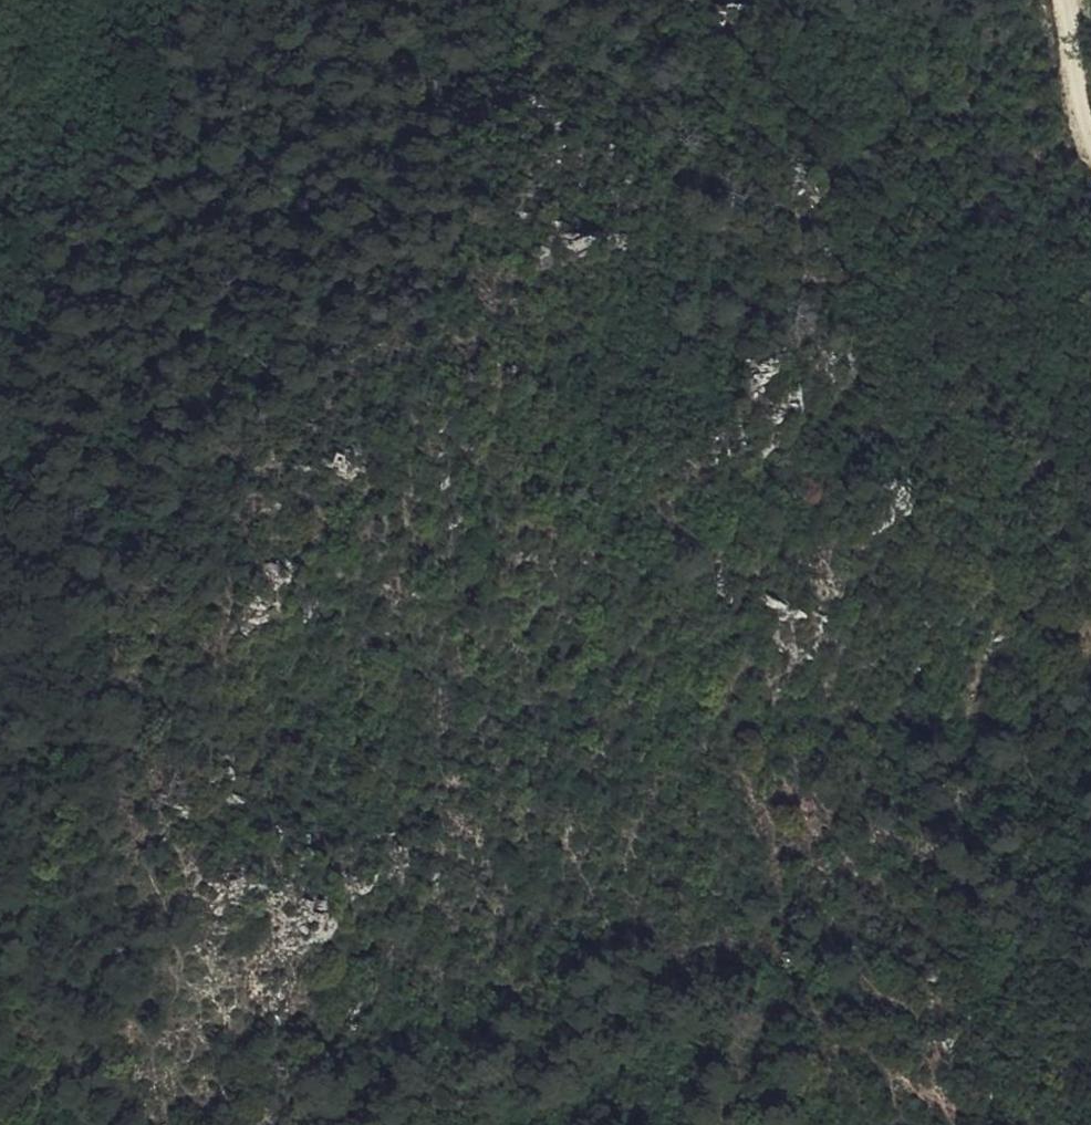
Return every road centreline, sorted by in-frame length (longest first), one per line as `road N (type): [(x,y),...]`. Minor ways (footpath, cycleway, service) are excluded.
road 1 (track): [(1062,0),(1090,165)]

